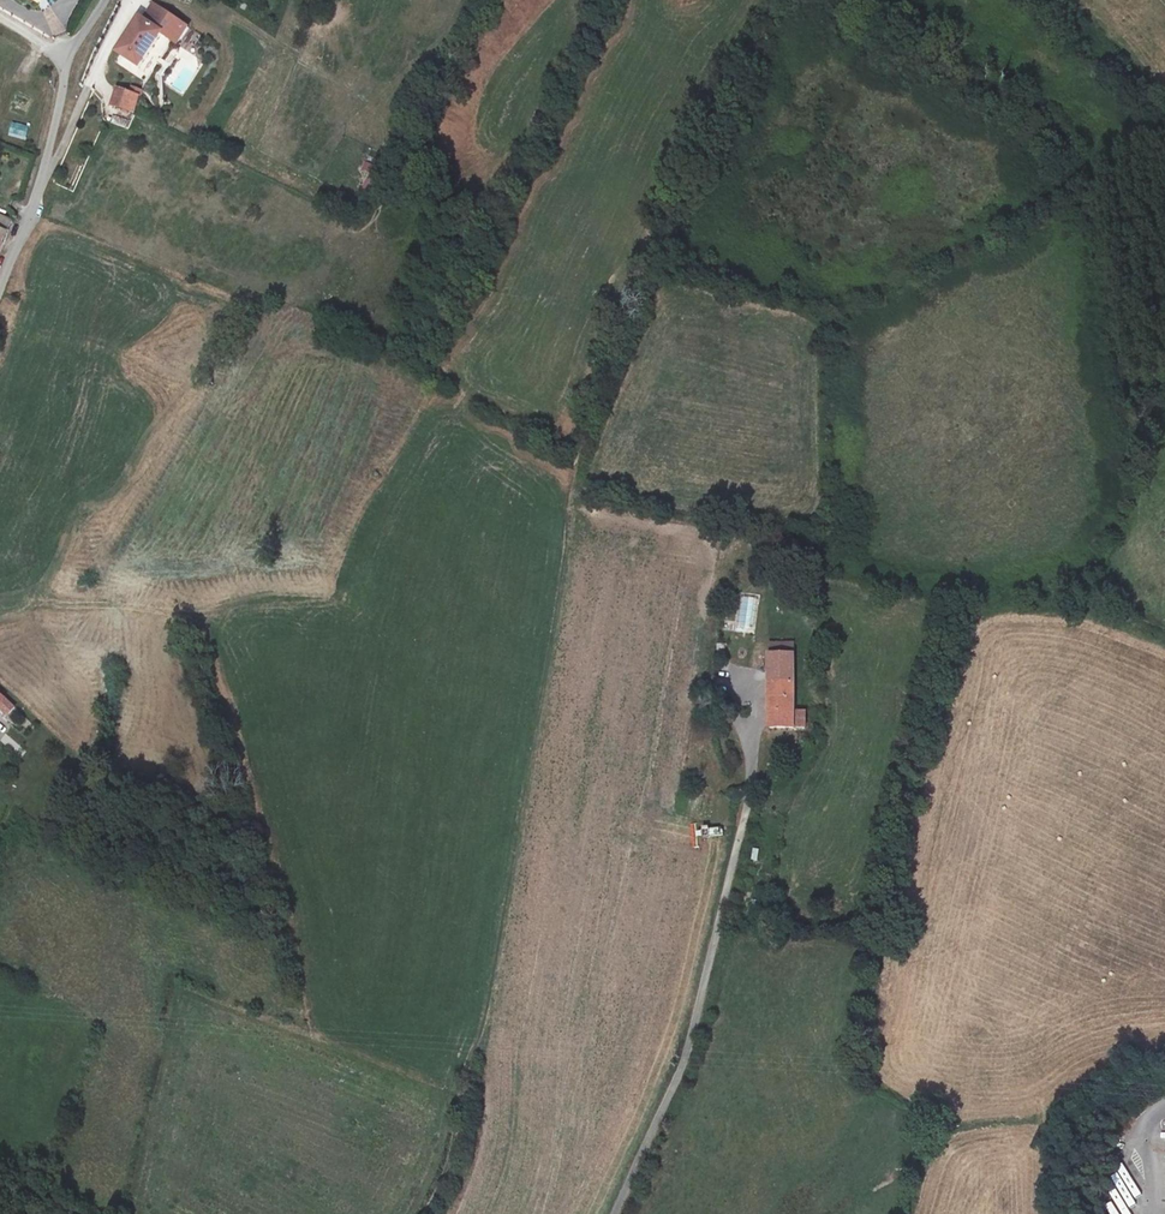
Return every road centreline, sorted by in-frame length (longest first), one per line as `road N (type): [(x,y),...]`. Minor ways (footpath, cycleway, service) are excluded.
road 1 (track): [(579,455),(488,1022),(445,1170),(422,1213)]
road 2 (unclassified): [(614,1213),(690,1041),(750,796),(751,679)]
road 3 (unclassified): [(0,304),(53,147),(68,58),(101,0)]

